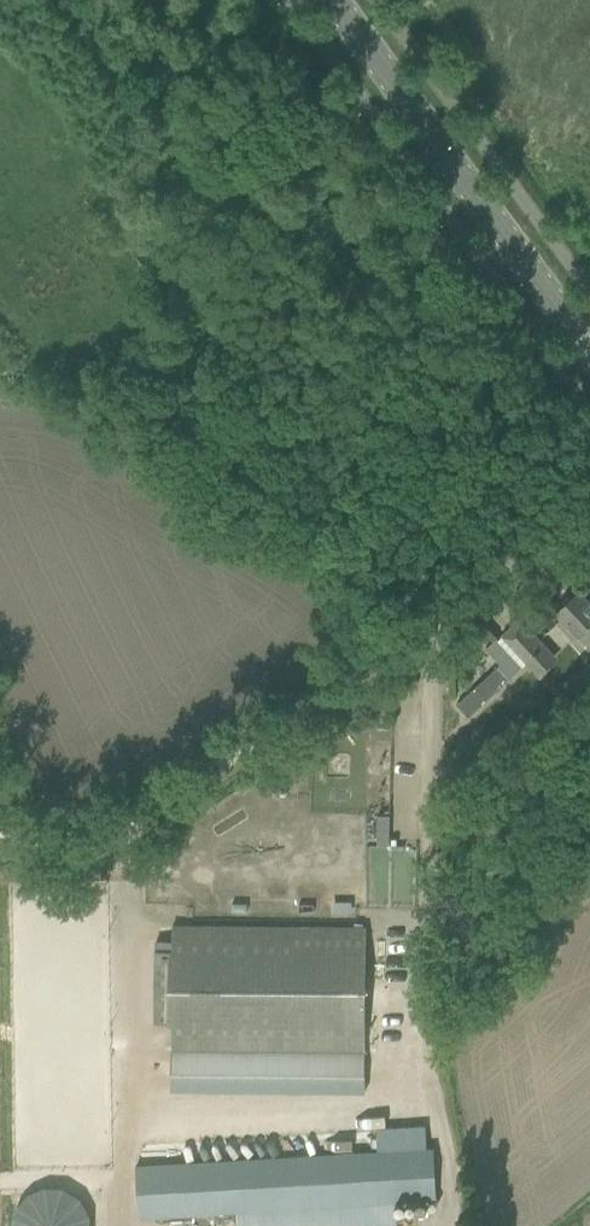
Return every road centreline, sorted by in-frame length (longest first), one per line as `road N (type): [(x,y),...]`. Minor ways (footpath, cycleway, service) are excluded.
road 1 (secondary): [(589,358),(330,0)]
road 2 (track): [(0,838),(76,850),(98,845),(379,662)]
road 3 (unclassified): [(589,517),(379,662)]

